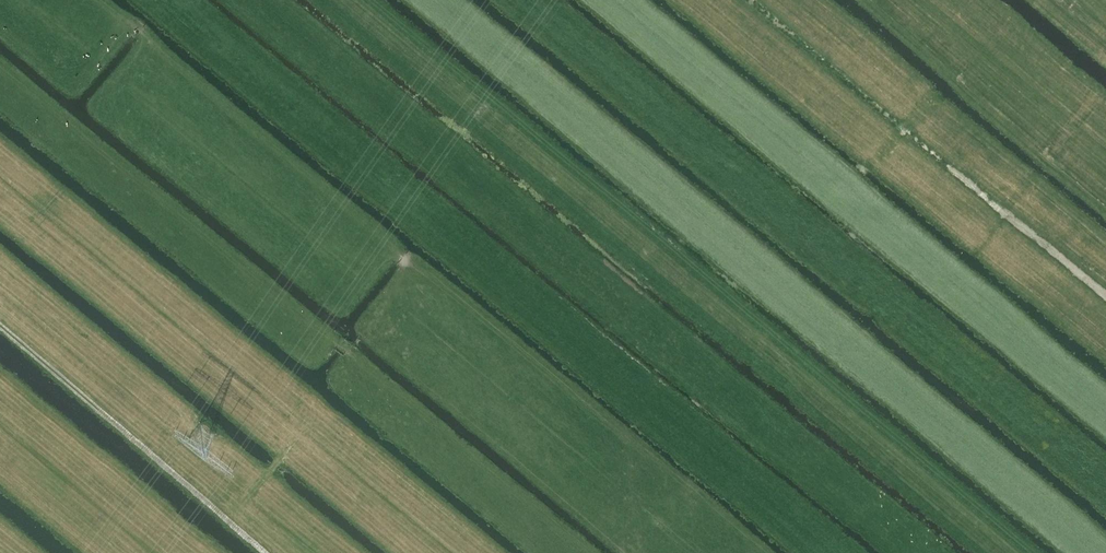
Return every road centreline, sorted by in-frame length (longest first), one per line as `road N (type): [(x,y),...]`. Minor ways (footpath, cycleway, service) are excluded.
road 1 (track): [(266,552),(0,324)]

